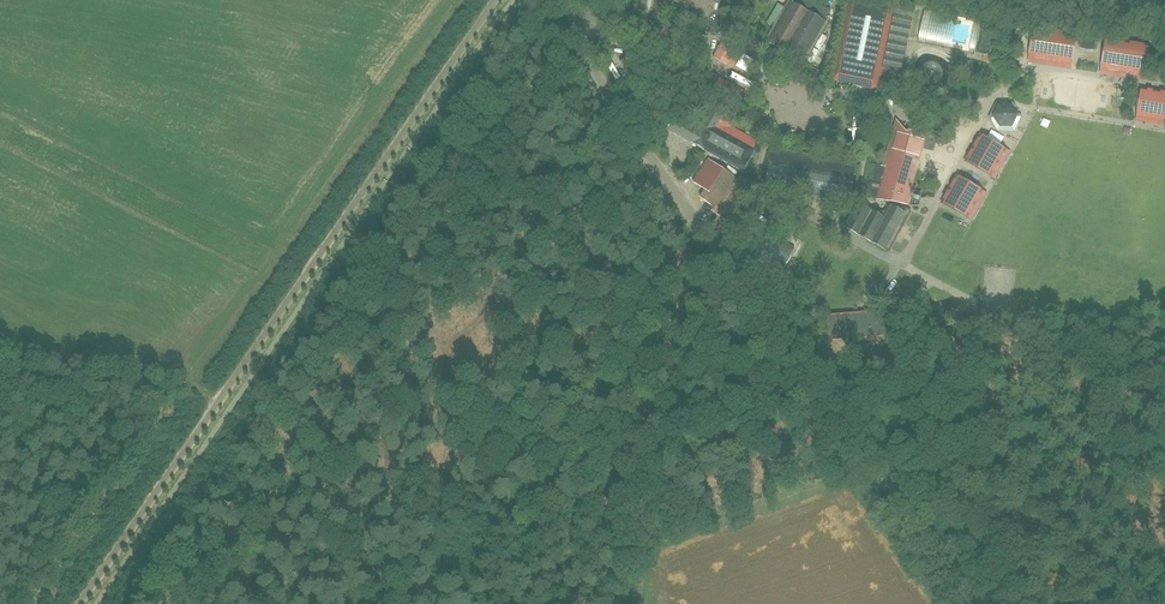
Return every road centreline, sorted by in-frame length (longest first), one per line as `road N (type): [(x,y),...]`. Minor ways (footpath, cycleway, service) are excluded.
road 1 (unclassified): [(977,603),(618,102),(561,0)]
road 2 (tertiary): [(82,603),(139,509),(496,0)]

